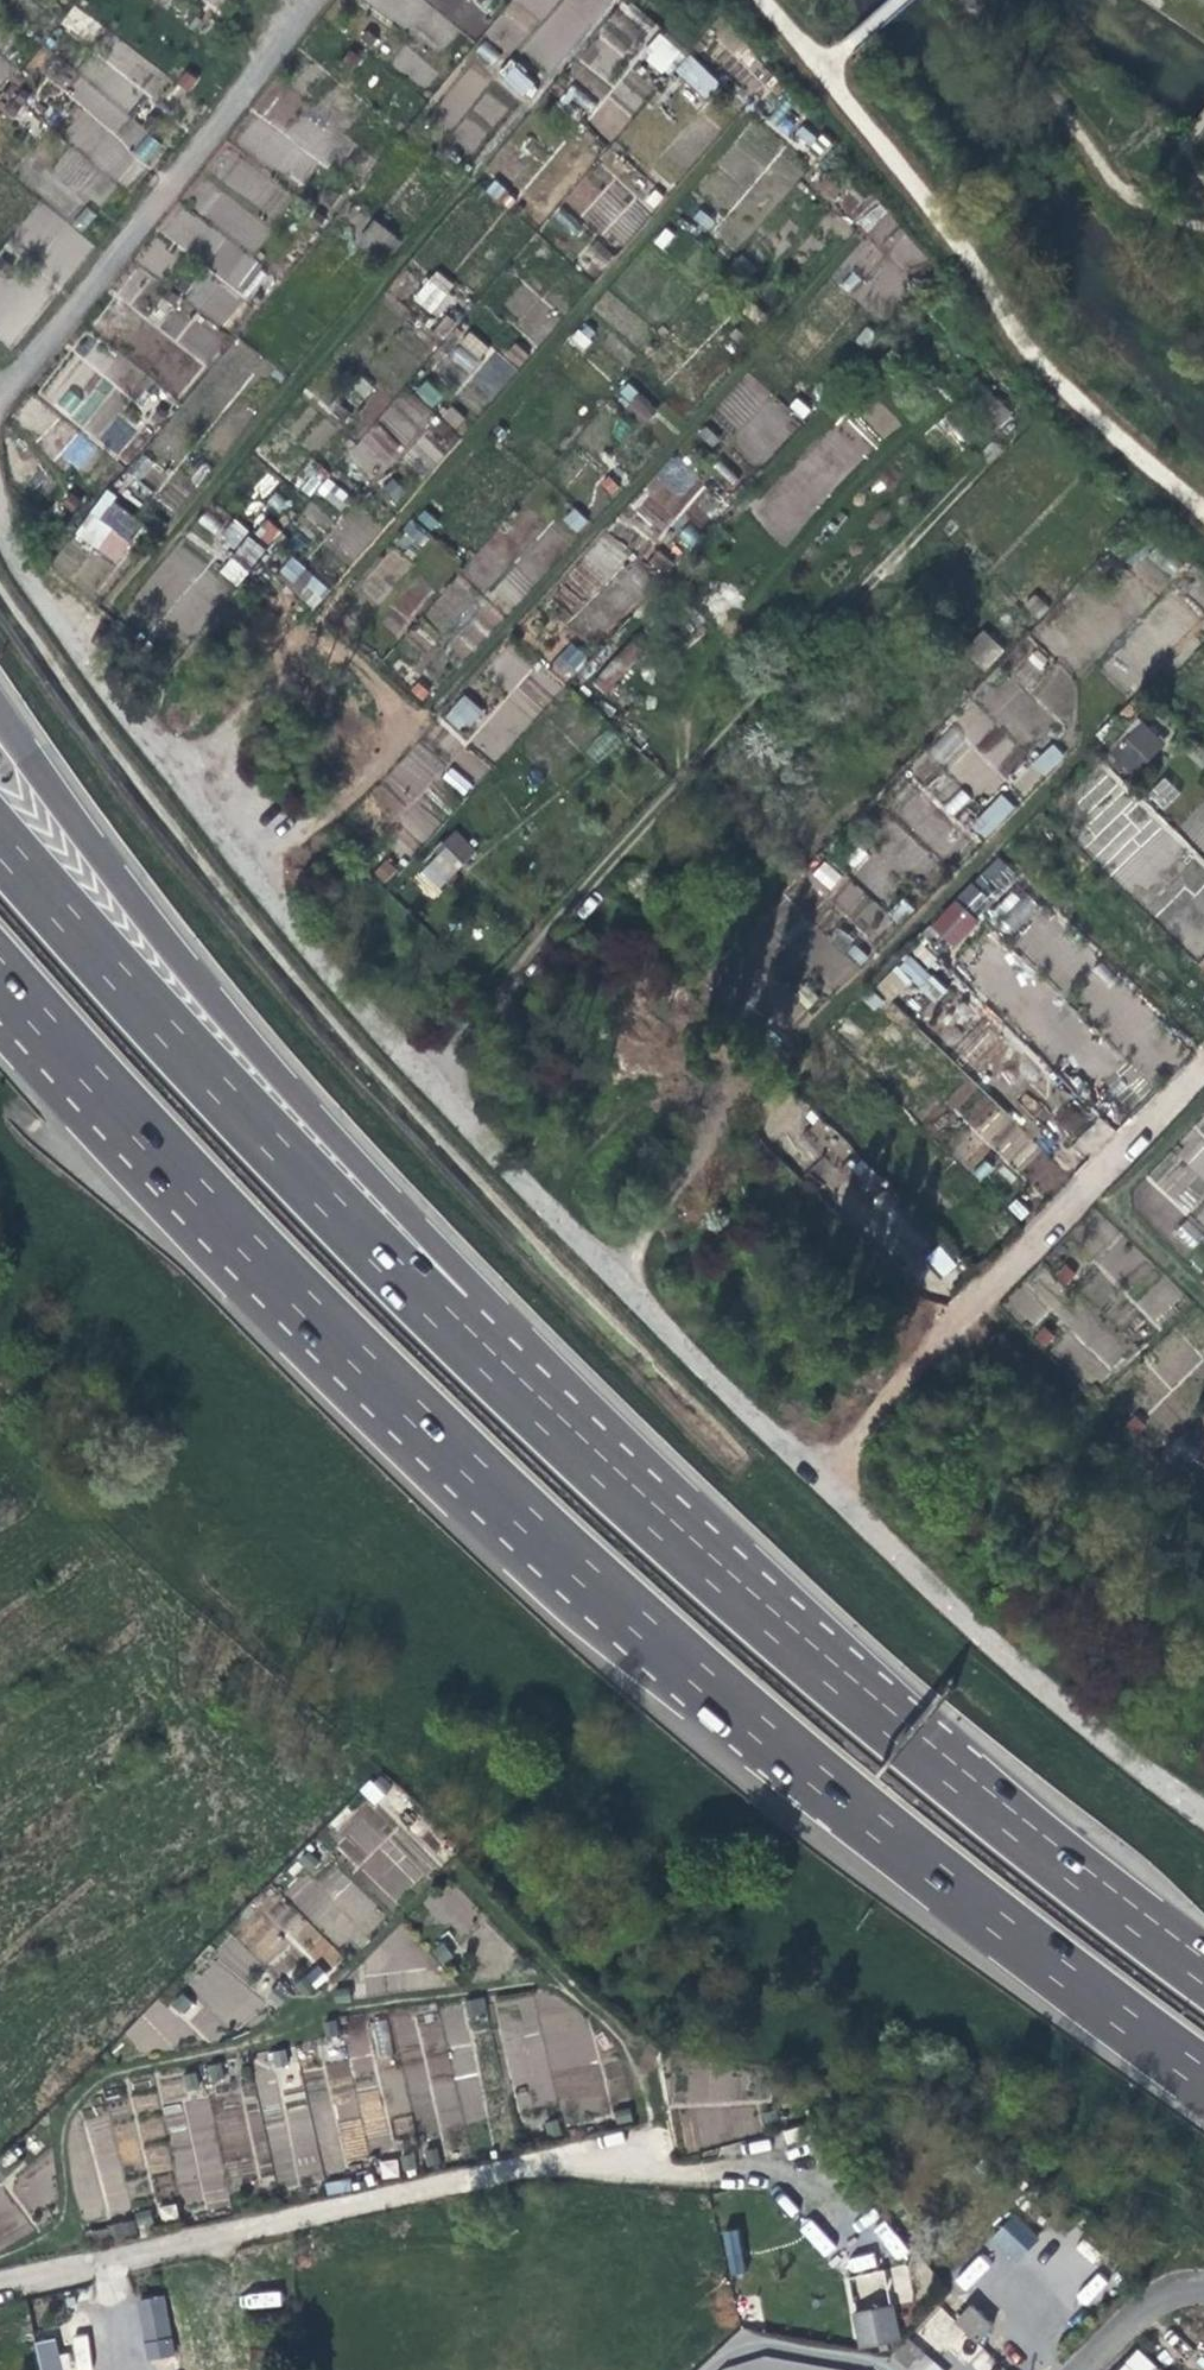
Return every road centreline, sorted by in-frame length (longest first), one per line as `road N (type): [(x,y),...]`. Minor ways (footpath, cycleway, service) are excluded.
road 1 (motorway): [(78,1059),(336,1333),(646,1626),(810,1770),(1203,2078)]
road 2 (motorway): [(703,1558),(131,893),(0,713)]
road 3 (motorway): [(703,1558),(386,1259),(0,841)]
road 4 (track): [(311,617),(751,109)]
road 5 (track): [(0,2276),(656,2132)]
road 6 (motorway): [(1203,1975),(862,1700),(703,1558)]
road 7 (track): [(147,551),(463,184)]
road 8 (track): [(942,1342),(1203,1069)]
road 9 (track): [(255,881),(414,719),(311,617)]
road 10 (residential): [(1078,2369),(1173,2274),(1203,2293)]
road 11 (track): [(1090,1188),(1203,1297)]
road 12 (track): [(557,2154),(619,2170),(704,2171)]

